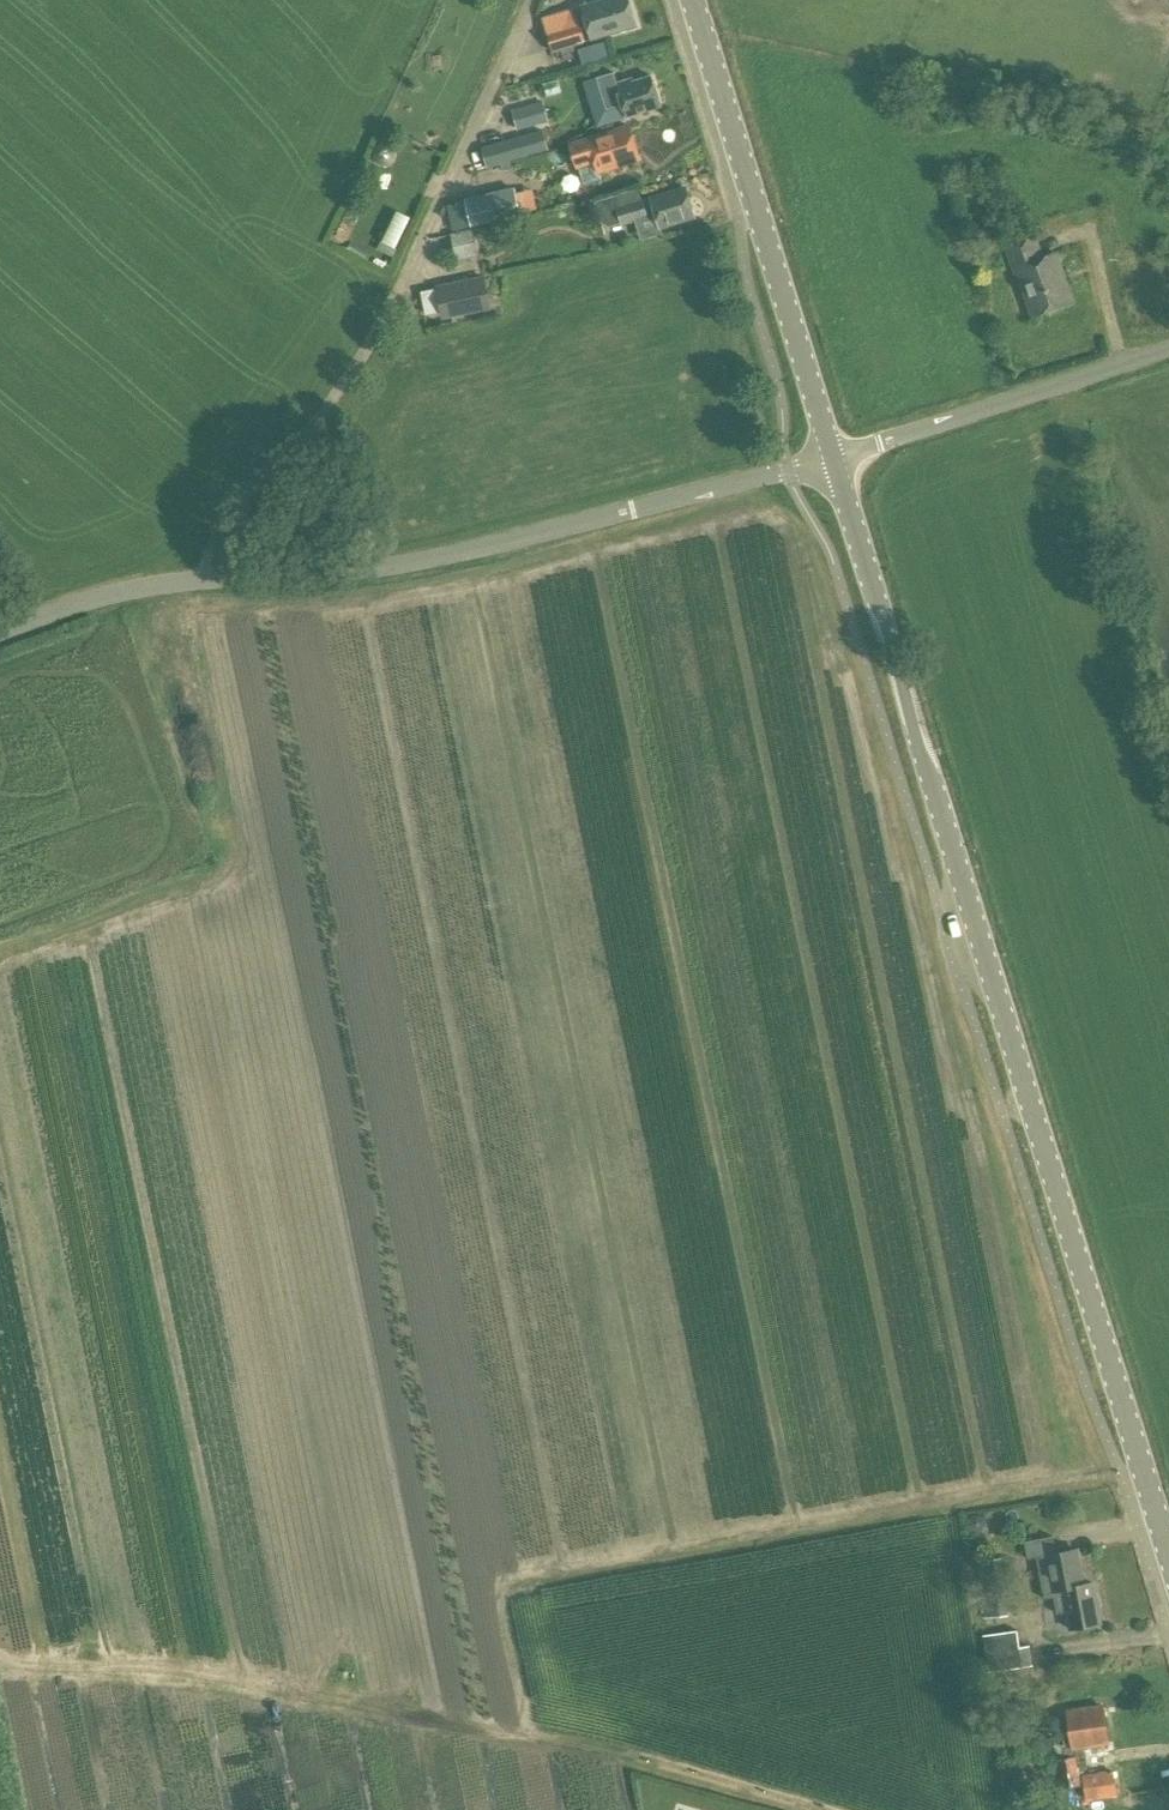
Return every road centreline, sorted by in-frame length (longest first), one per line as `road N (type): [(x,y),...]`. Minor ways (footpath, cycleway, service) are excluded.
road 1 (tertiary): [(1168,1555),(838,462)]
road 2 (track): [(794,1809),(589,1752),(313,1701),(0,1661)]
road 3 (residential): [(212,578),(223,526),(330,404),(384,317),(534,0)]
road 4 (unclassified): [(212,578),(445,555),(838,462)]
road 5 (tertiary): [(838,462),(692,0)]
road 6 (unclassified): [(838,462),(1168,350)]
road 7 (unclassified): [(0,633),(88,600),(212,578)]

